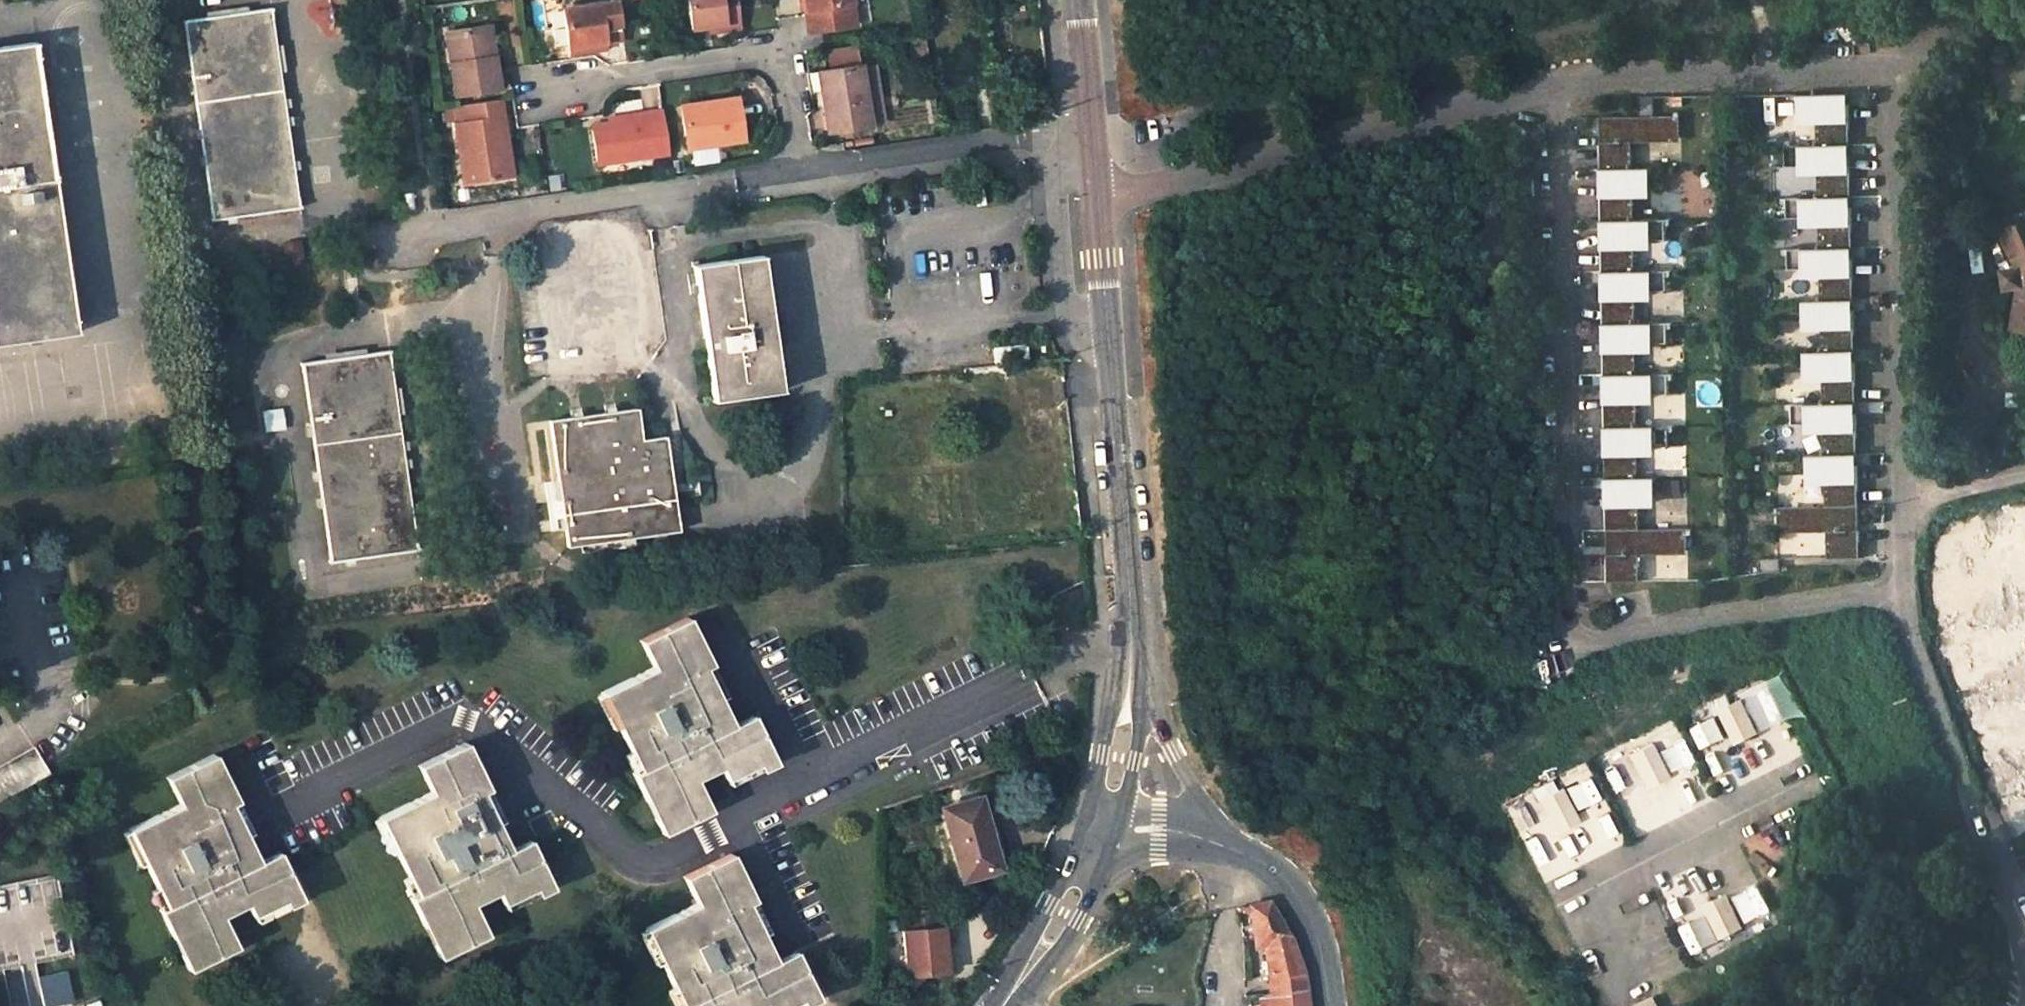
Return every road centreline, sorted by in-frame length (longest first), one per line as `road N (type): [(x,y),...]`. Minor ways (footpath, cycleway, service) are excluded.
road 1 (residential): [(1553,81),(1571,624),(1584,638),(1601,640),(1903,596)]
road 2 (residential): [(1089,100),(1064,133),(795,175),(779,55),(577,87)]
road 3 (residential): [(1902,70),(1903,596)]
road 4 (residential): [(1096,194),(1553,81)]
road 5 (unclassified): [(1096,194),(1132,636)]
road 6 (residential): [(1903,596),(1928,692),(2024,927)]
road 7 (residential): [(1902,70),(1553,81)]
road 8 (unclassified): [(1222,846),(1160,723),(1132,636)]
road 9 (unclassified): [(1103,825),(1065,912),(1002,1005)]
road 10 (unclassified): [(1330,1005),(1320,950),(1299,899),(1266,864),(1222,846)]
road 11 (residential): [(25,590),(62,713),(0,746)]
road 12 (unclassified): [(1132,636),(1128,701),(1103,825)]
road 13 (unclassified): [(1222,846),(1175,831),(1103,825)]

